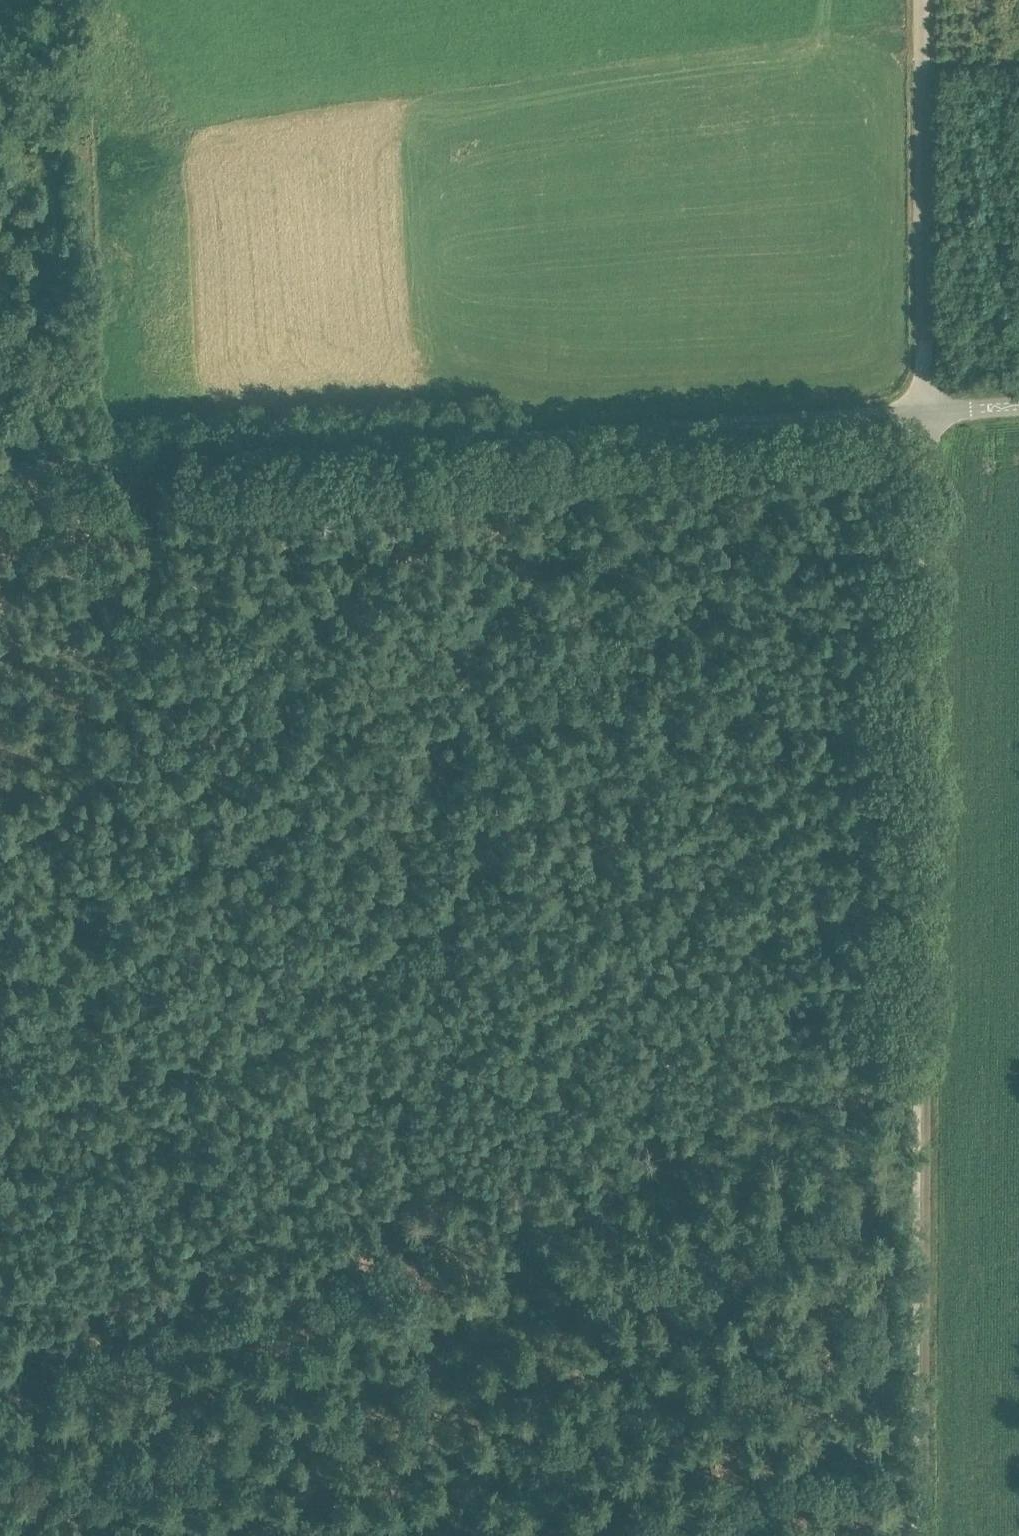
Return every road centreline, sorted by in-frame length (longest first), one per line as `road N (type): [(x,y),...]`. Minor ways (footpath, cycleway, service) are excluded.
road 1 (track): [(936,412),(929,1535)]
road 2 (unclassified): [(0,473),(925,411)]
road 3 (track): [(925,411),(921,0)]

